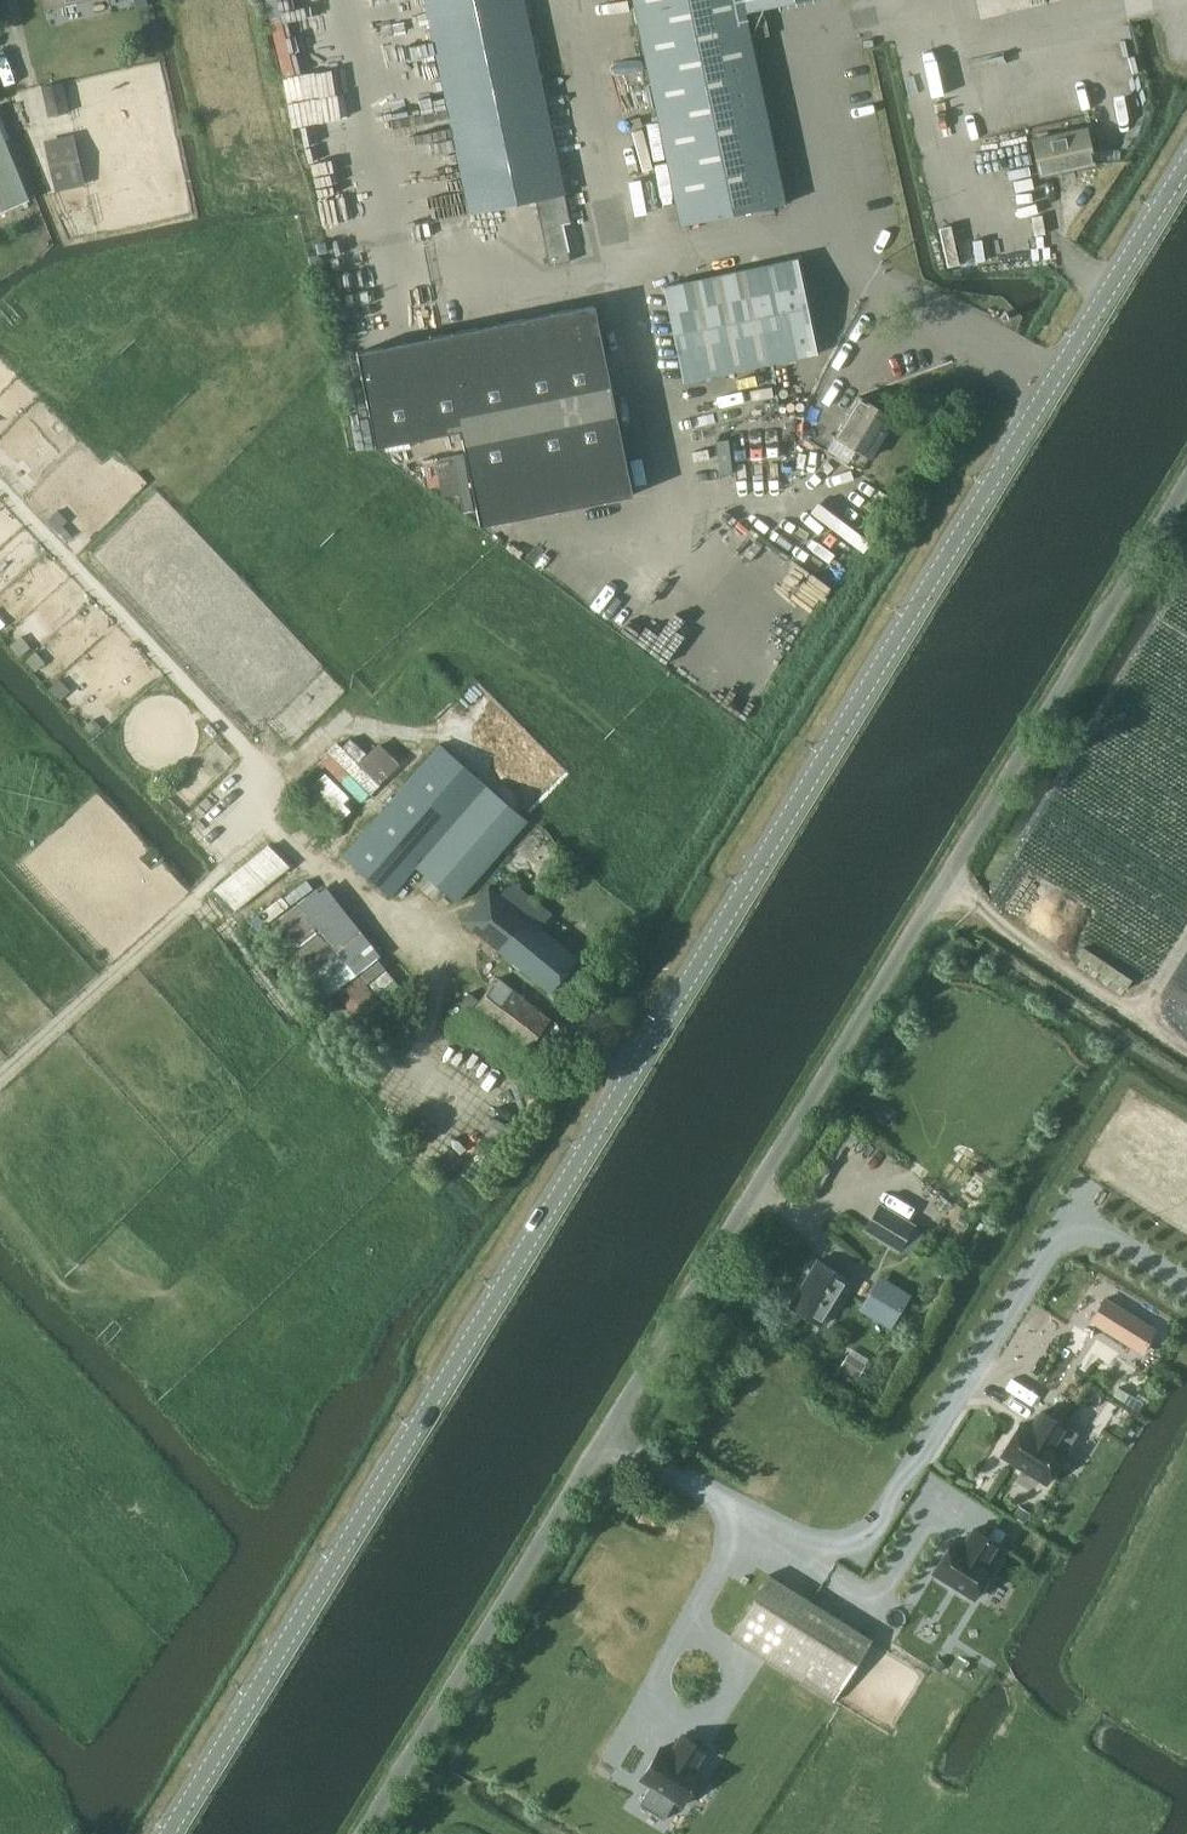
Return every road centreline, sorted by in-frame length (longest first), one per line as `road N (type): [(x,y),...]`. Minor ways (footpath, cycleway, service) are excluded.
road 1 (tertiary): [(163,1833),(1186,154)]
road 2 (residential): [(1186,486),(372,1833)]
road 3 (track): [(0,1070),(263,831),(266,767),(0,488)]
road 4 (track): [(1186,1052),(945,879)]

